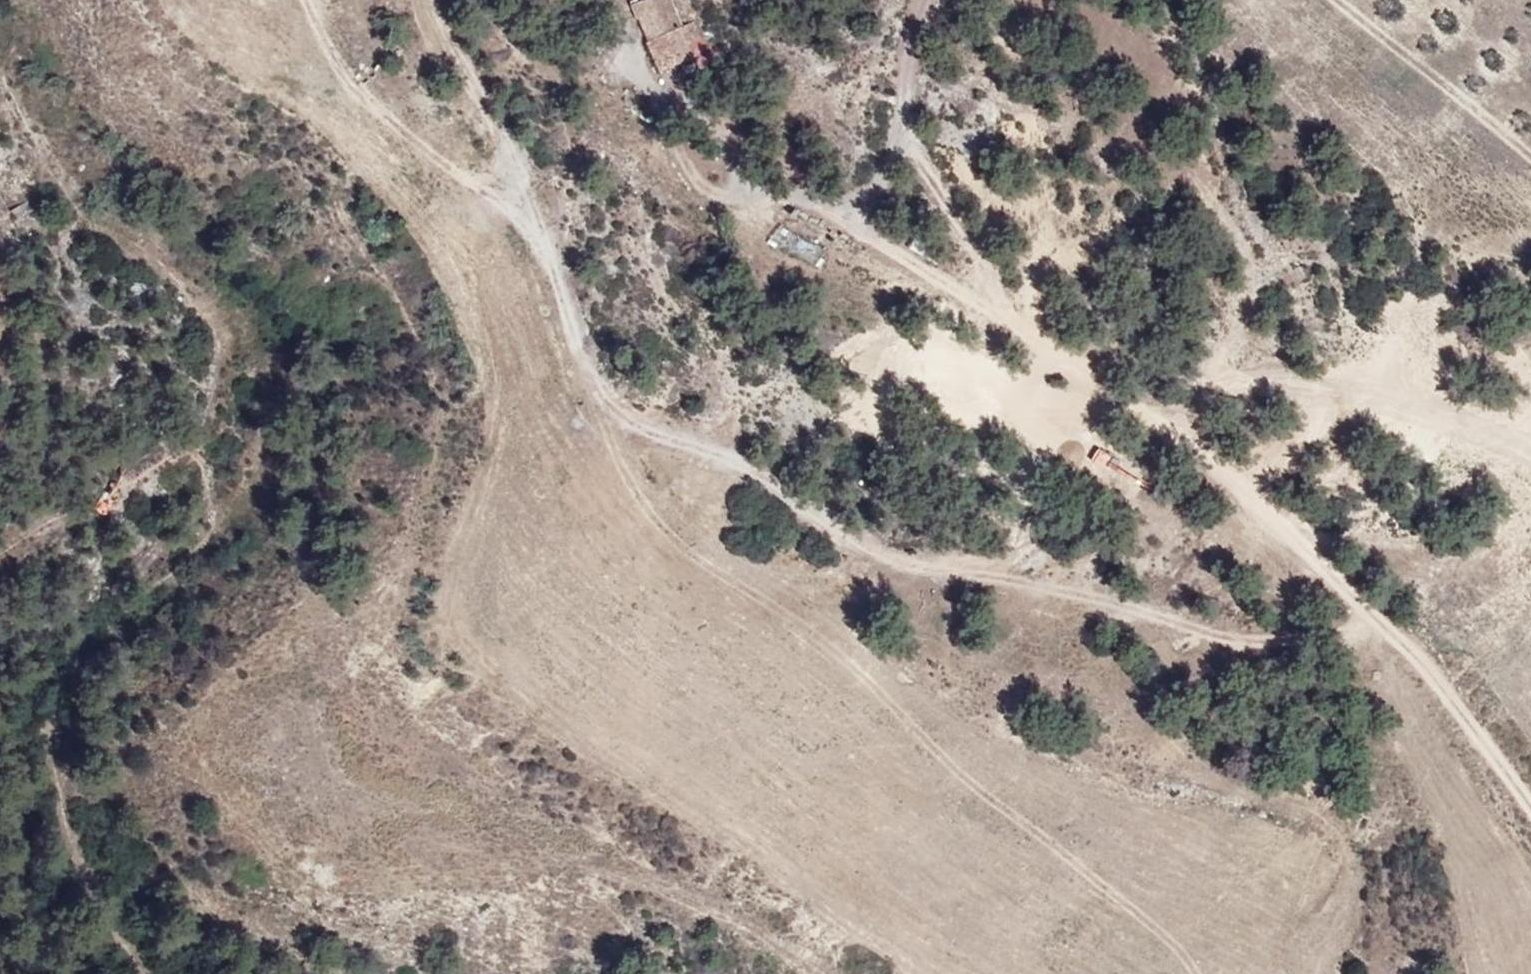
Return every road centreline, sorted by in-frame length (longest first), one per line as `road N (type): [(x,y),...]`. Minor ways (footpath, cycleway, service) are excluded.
road 1 (track): [(1375,610),(1333,636),(1276,647),(1142,607),(935,573),(832,528),(712,450),(603,422),(553,259),(435,0)]
road 2 (track): [(1530,803),(1357,590),(1163,417),(1084,384),(1057,347),(870,231),(783,190),(722,192),(661,140),(626,83),(626,30),(608,0)]
road 3 (track): [(928,0),(905,72),(905,122),(993,277),(1009,320)]

